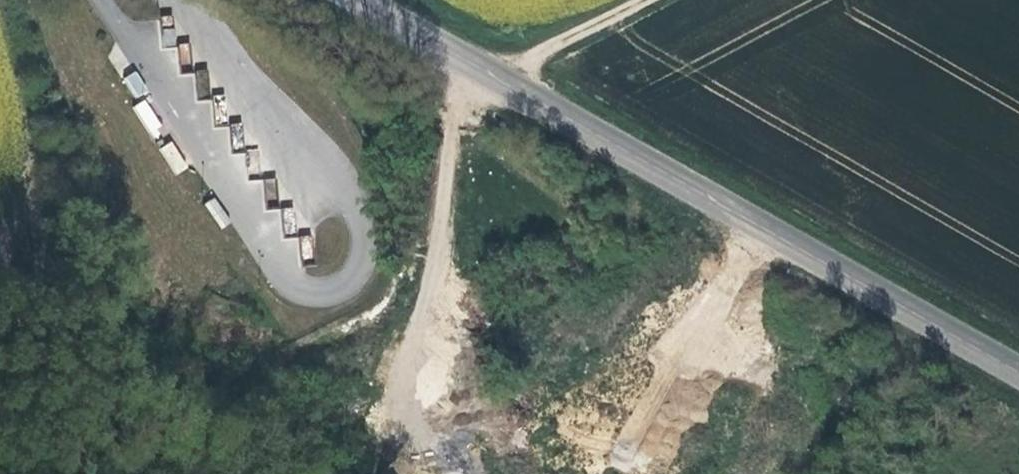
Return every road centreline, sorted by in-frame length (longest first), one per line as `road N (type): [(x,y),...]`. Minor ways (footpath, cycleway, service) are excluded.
road 1 (secondary): [(359,0),(1018,370)]
road 2 (track): [(434,279),(454,125),(466,99),(492,75),(640,0)]

